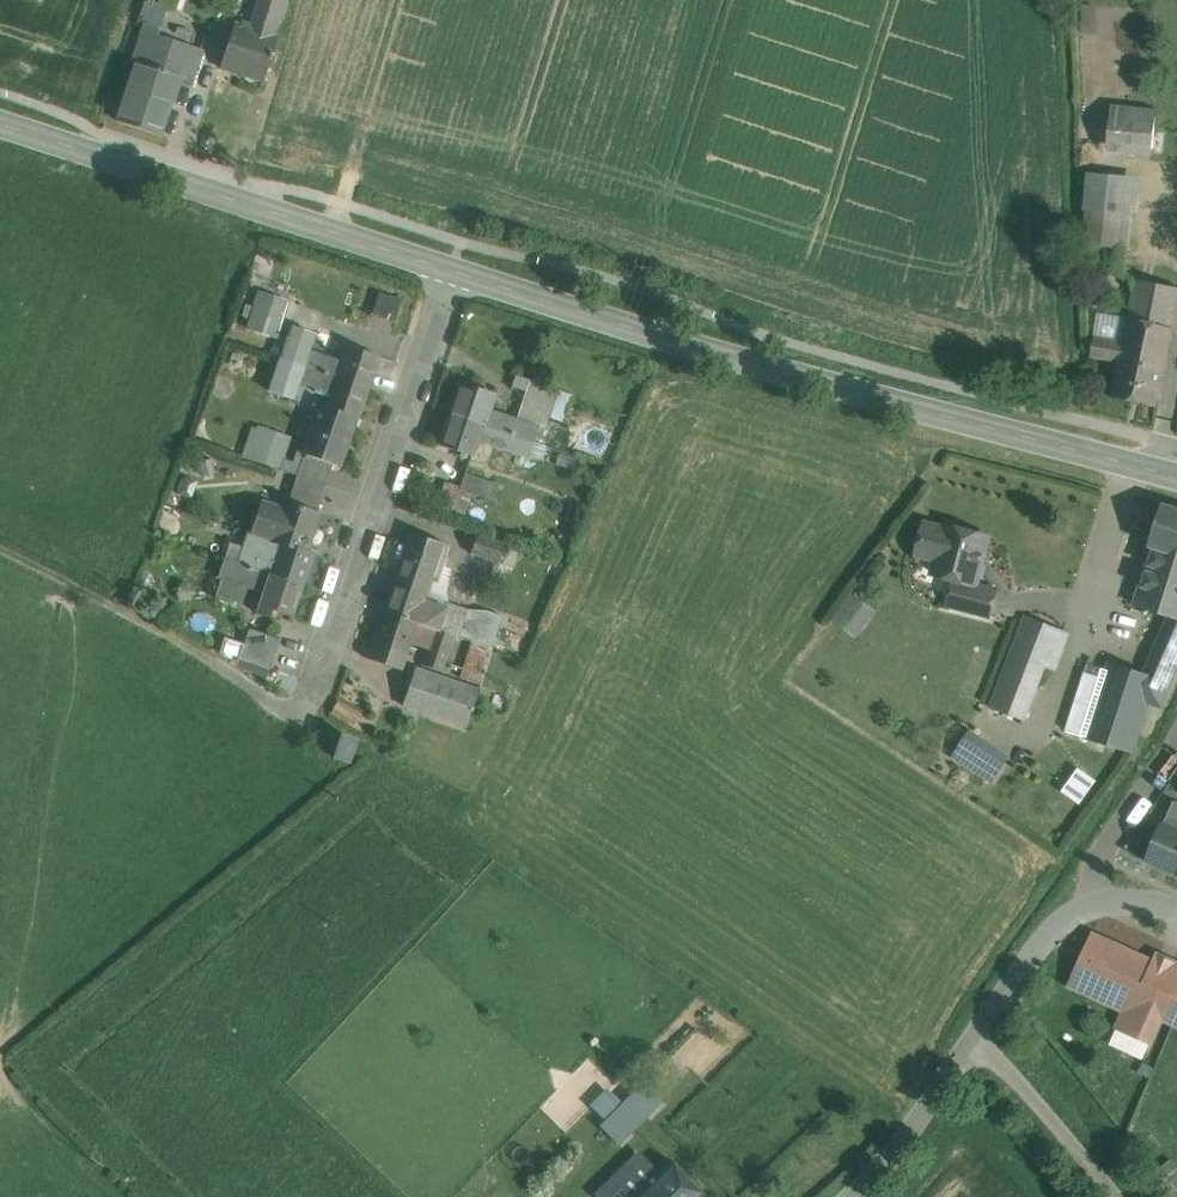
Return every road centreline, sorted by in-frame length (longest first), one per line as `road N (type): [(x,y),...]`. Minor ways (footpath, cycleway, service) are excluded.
road 1 (tertiary): [(455,269),(777,369),(1176,475)]
road 2 (residential): [(455,269),(309,702),(289,712),(214,666)]
road 3 (tertiary): [(0,123),(455,269)]
road 4 (track): [(0,548),(214,666)]
road 5 (residential): [(1115,1196),(1020,1081),(971,1038)]
road 6 (tertiary): [(1088,874),(971,1038)]
road 7 (tertiary): [(971,1038),(908,1136),(851,1196)]
road 8 (unclassified): [(1176,741),(1088,874)]

